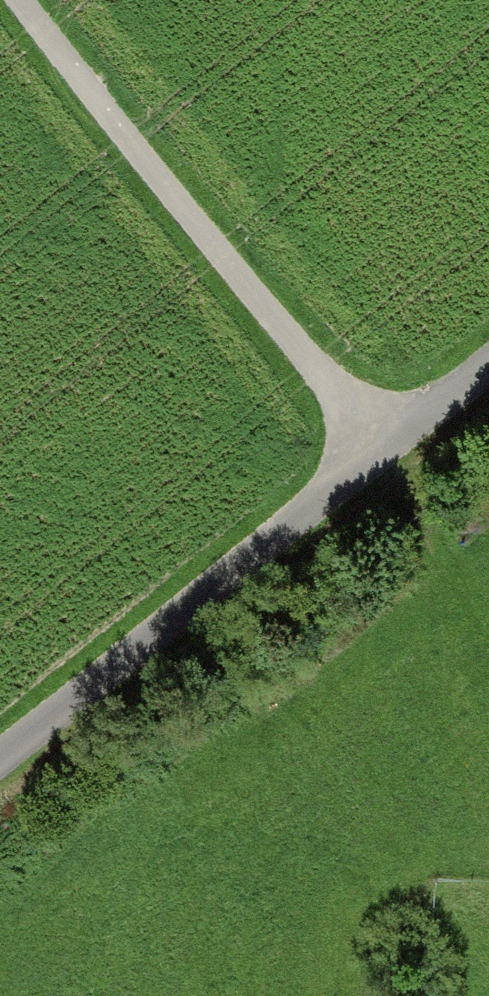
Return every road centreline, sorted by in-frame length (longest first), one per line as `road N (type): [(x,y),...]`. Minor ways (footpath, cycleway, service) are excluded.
road 1 (track): [(21,0),(383,446),(424,529),(488,809)]
road 2 (track): [(0,754),(488,363)]

